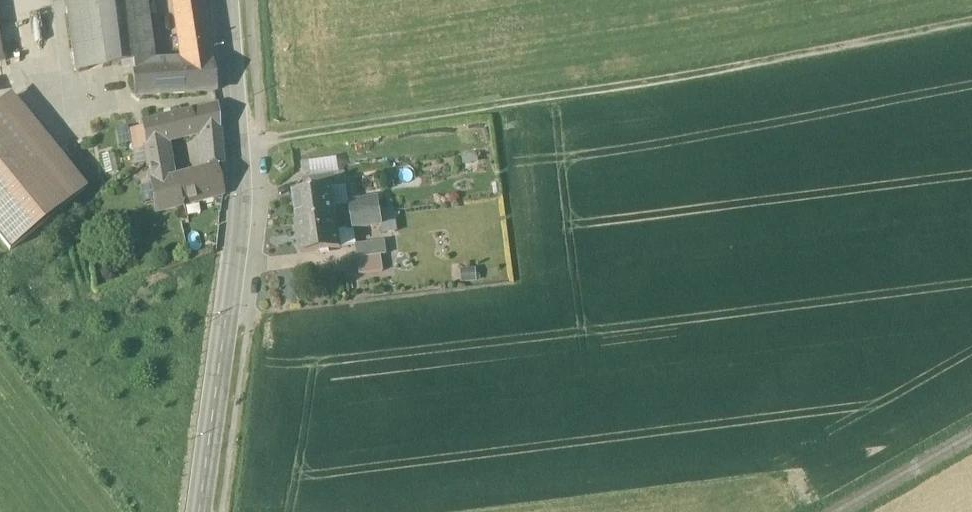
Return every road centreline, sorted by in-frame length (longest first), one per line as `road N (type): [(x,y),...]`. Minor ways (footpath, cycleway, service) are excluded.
road 1 (track): [(241,135),(471,109),(971,19)]
road 2 (tertiary): [(199,511),(238,233),(241,135),(230,0)]

